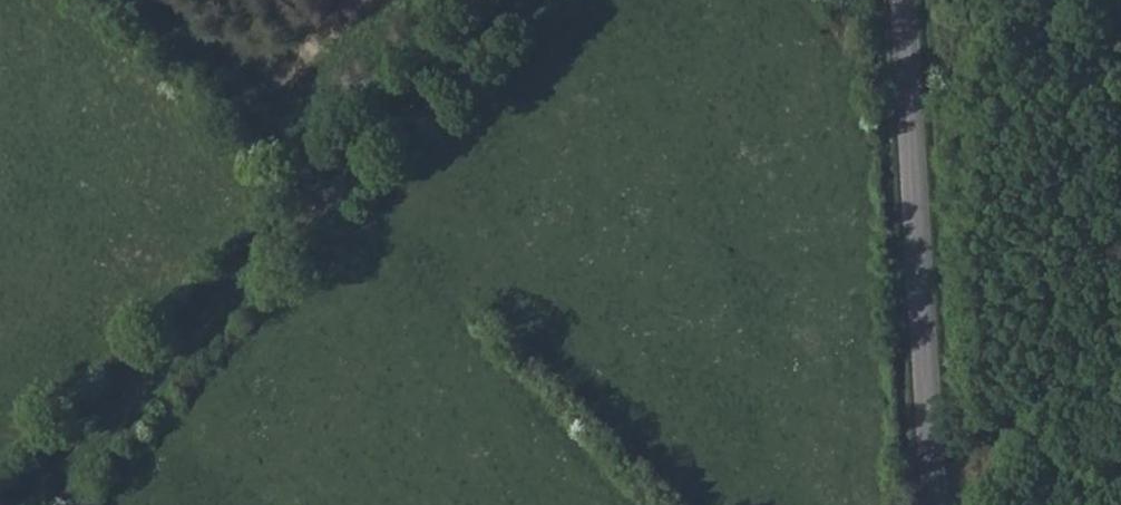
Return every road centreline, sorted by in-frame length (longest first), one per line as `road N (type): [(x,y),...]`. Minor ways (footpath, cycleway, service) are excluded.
road 1 (unclassified): [(935,504),(903,0)]

